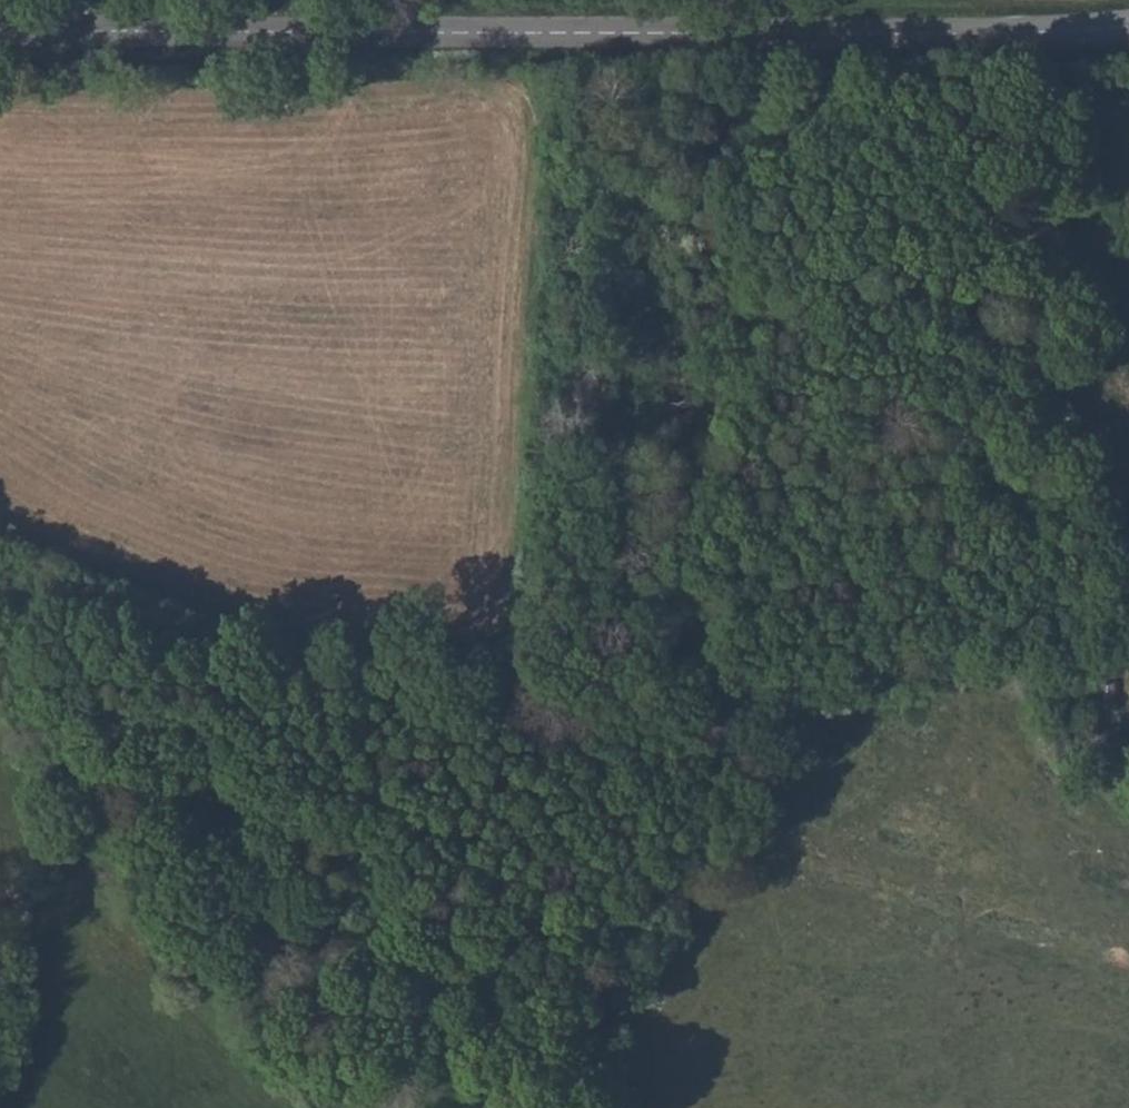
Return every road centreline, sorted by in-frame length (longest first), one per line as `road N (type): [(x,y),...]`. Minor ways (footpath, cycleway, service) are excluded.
road 1 (secondary): [(0,32),(1057,32),(1128,25)]

